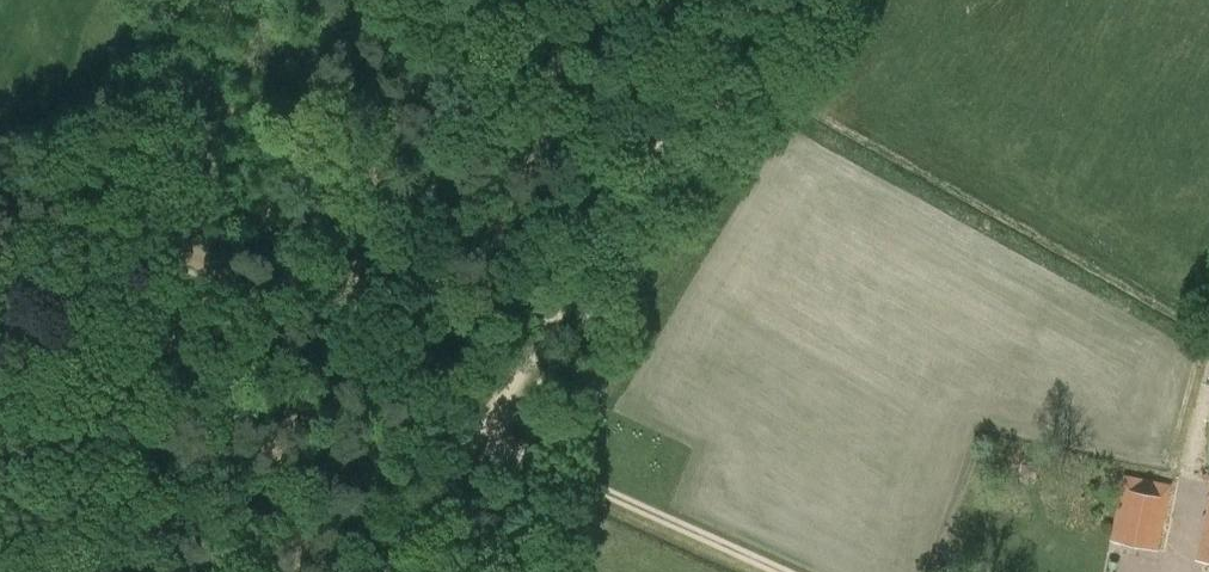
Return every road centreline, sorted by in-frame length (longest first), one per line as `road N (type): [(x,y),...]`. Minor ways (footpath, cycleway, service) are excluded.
road 1 (track): [(761,0),(484,431)]
road 2 (track): [(500,443),(780,571)]
road 3 (track): [(183,259),(437,405)]
road 4 (track): [(183,259),(217,0)]
road 5 (track): [(0,328),(139,258),(183,259)]
road 6 (track): [(484,431),(393,571)]

